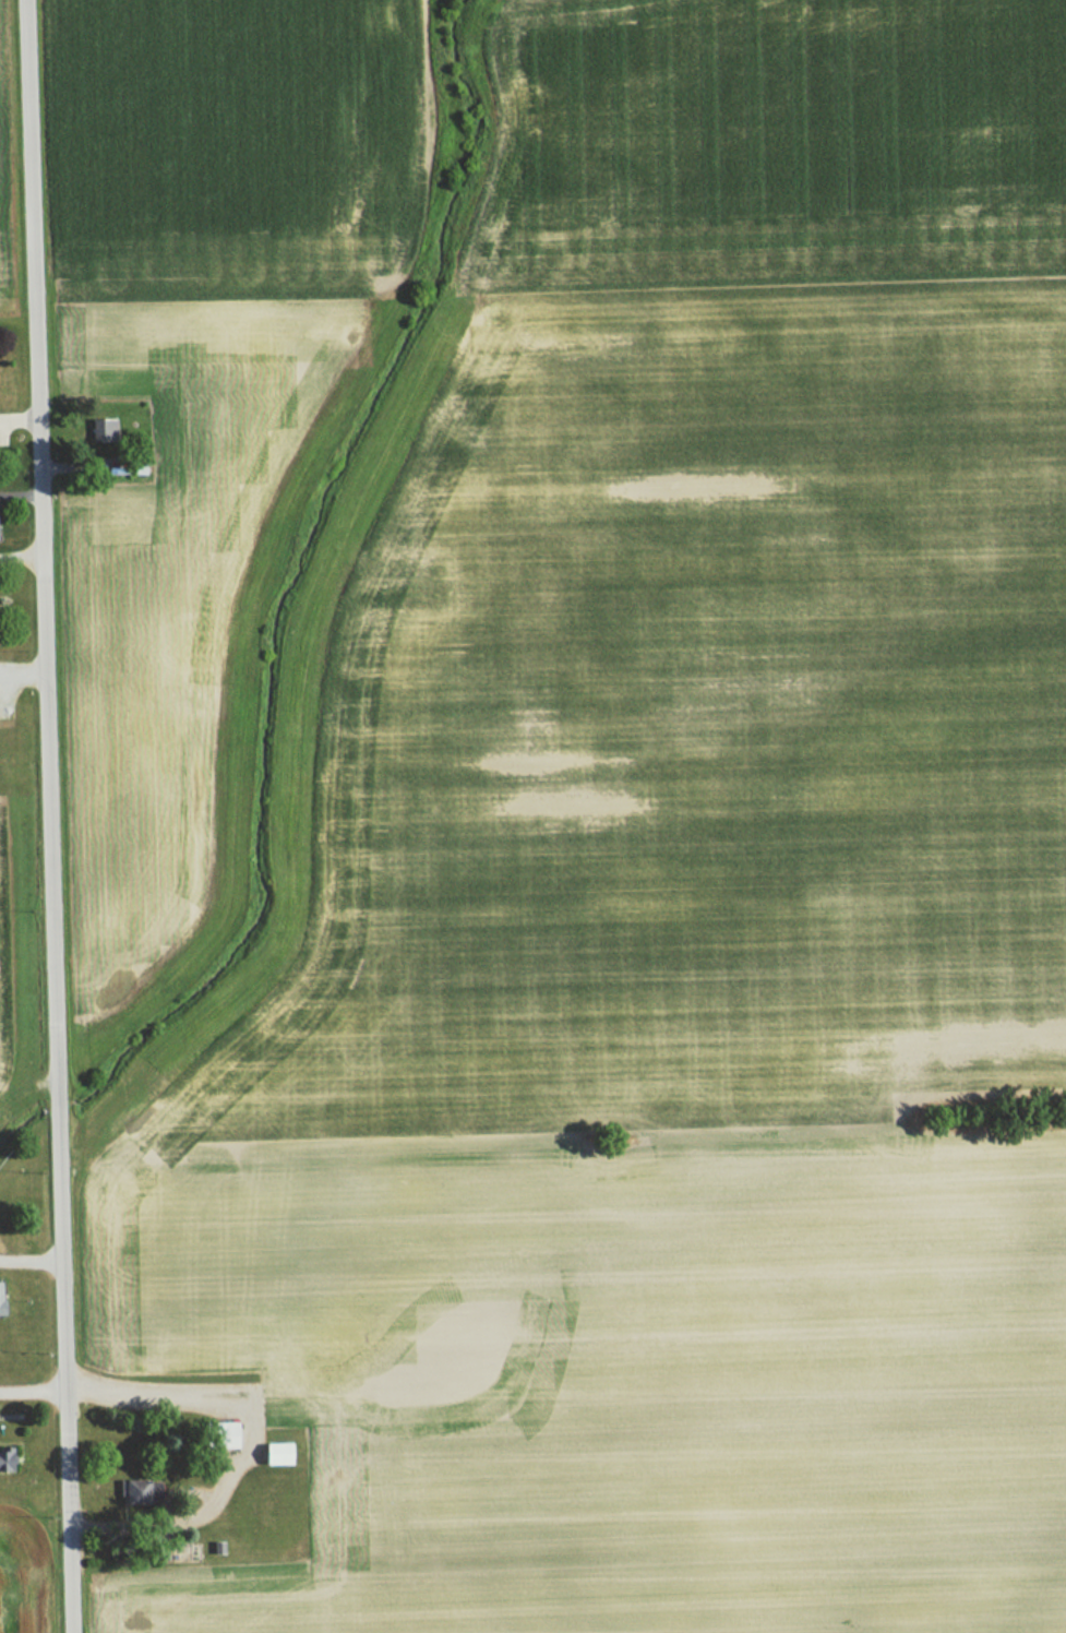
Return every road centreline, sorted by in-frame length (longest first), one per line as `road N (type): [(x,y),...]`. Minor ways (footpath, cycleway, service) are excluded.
road 1 (residential): [(74,1632),(25,0)]

